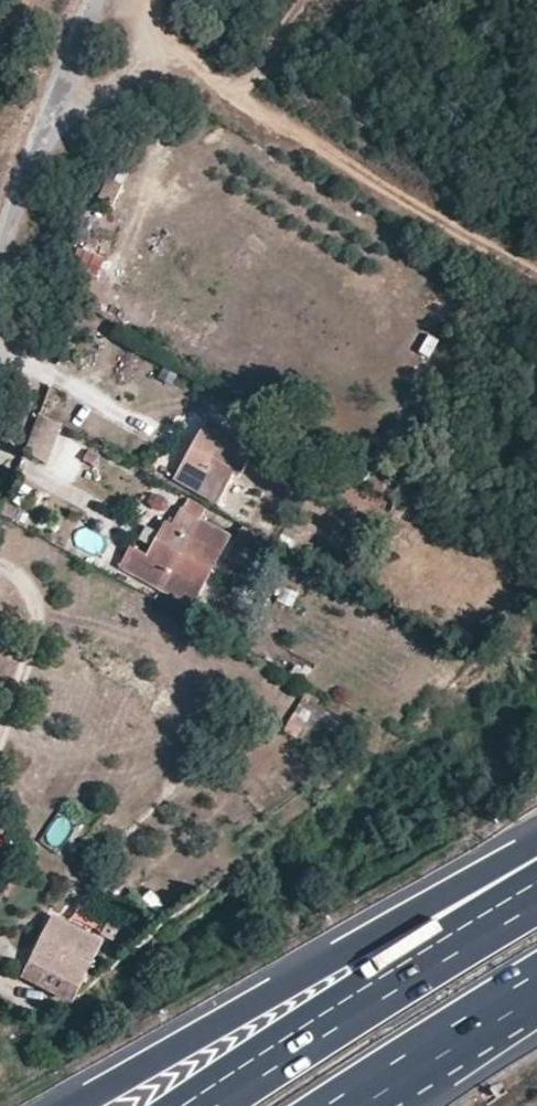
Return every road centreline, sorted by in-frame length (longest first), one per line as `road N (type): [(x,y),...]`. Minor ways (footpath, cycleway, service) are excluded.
road 1 (track): [(0,144),(161,58),(536,282)]
road 2 (motorway): [(536,841),(70,1105)]
road 3 (motorway): [(536,895),(200,1105)]
road 4 (unclassified): [(92,0),(0,223)]
road 5 (motorway): [(345,1105),(536,986)]
road 6 (motorway): [(392,1105),(536,997)]
road 7 (track): [(218,93),(259,76),(304,0)]

